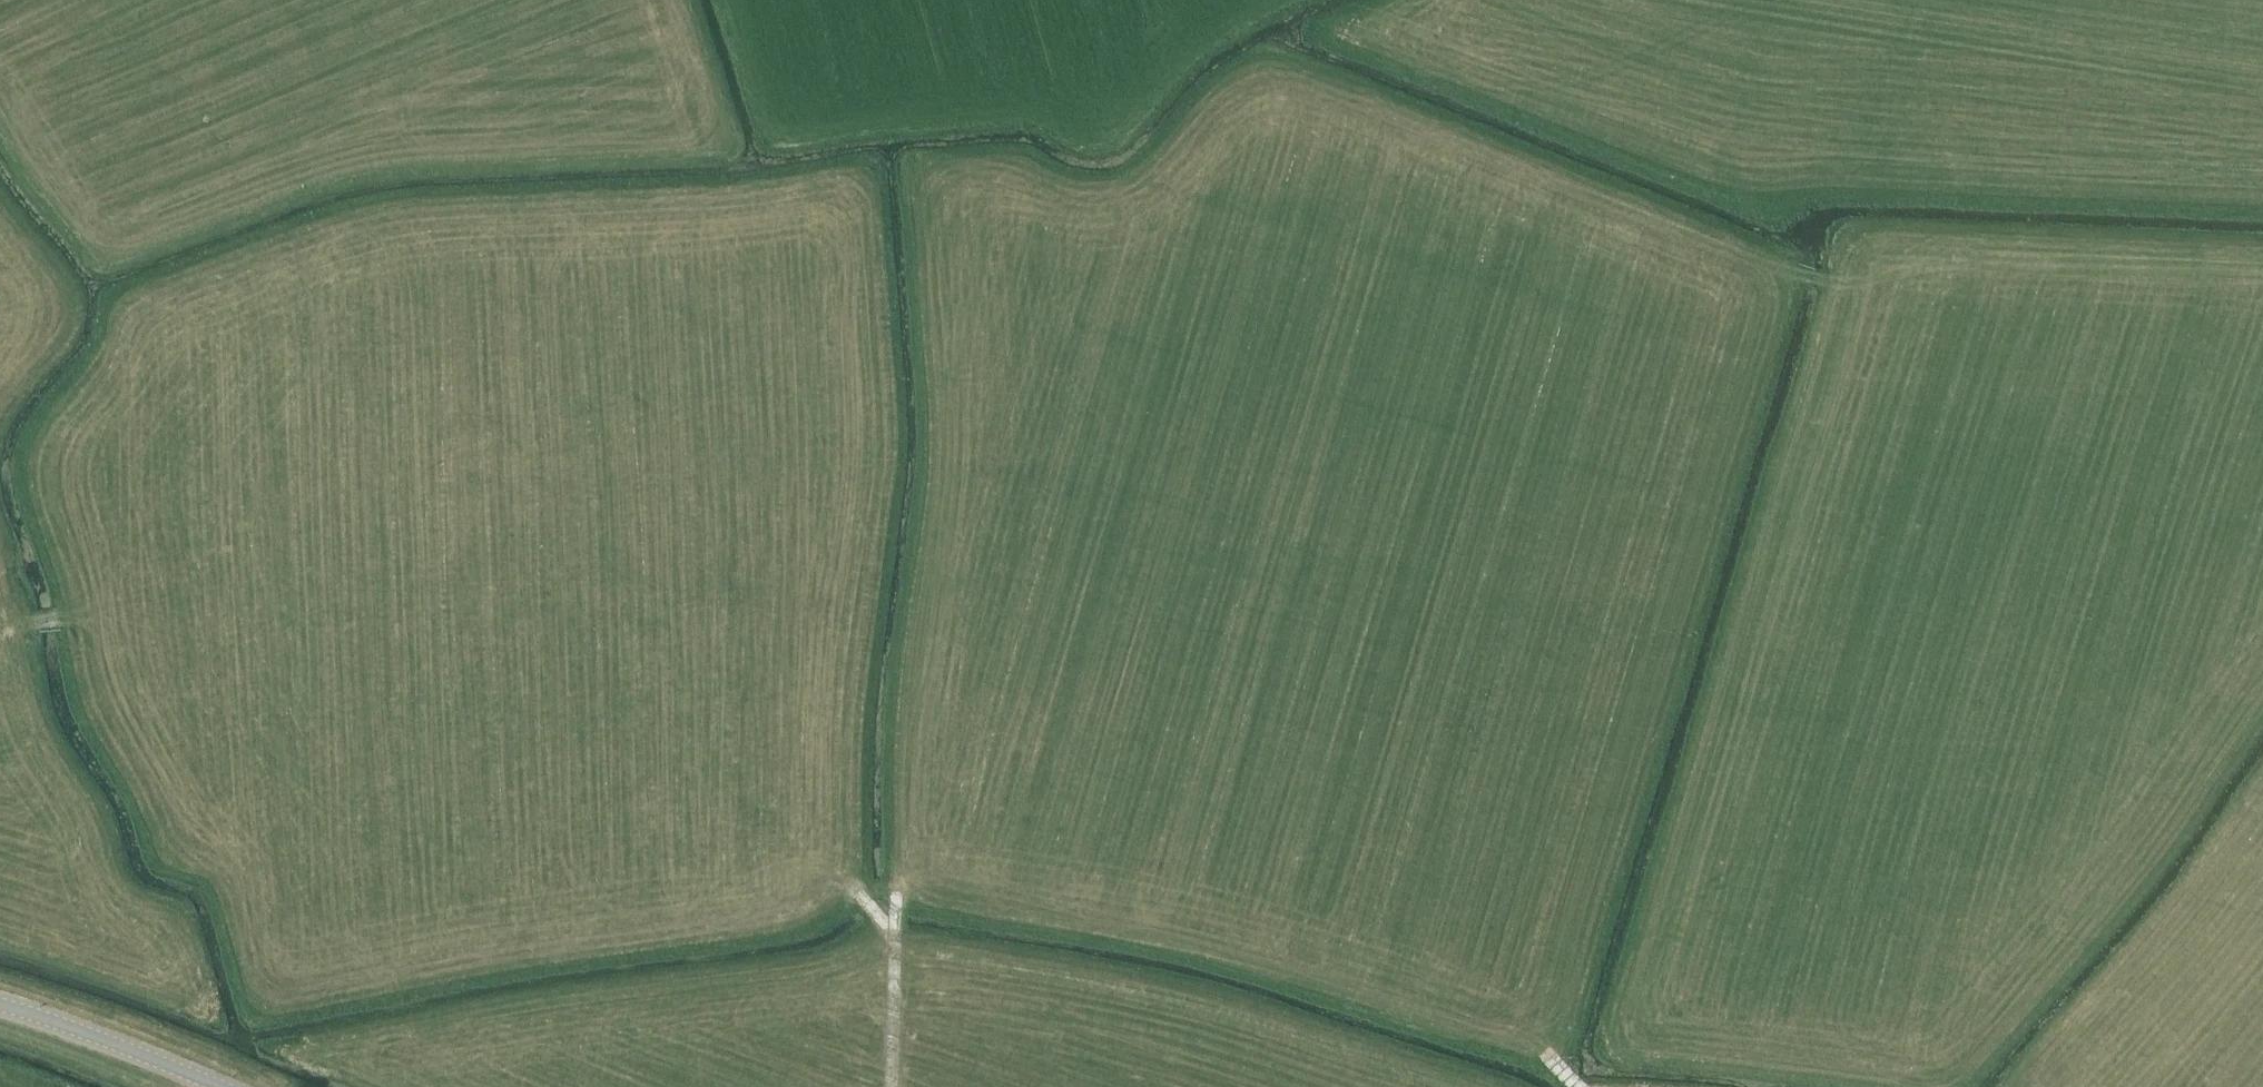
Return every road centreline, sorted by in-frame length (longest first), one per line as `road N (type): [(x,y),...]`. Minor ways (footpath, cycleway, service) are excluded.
road 1 (tertiary): [(0,1004),(226,1086)]

